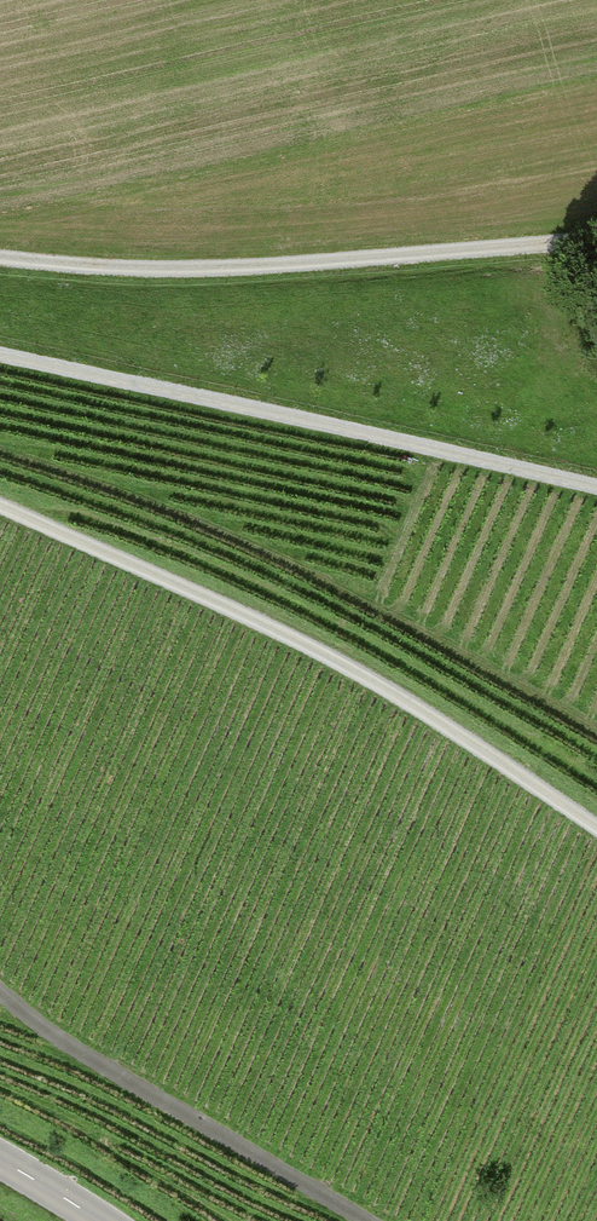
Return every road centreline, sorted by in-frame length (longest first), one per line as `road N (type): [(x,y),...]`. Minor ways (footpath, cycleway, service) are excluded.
road 1 (track): [(0,508),(308,647),(424,712),(596,828)]
road 2 (track): [(596,484),(0,350)]
road 3 (track): [(0,260),(98,268),(303,262),(596,241)]

